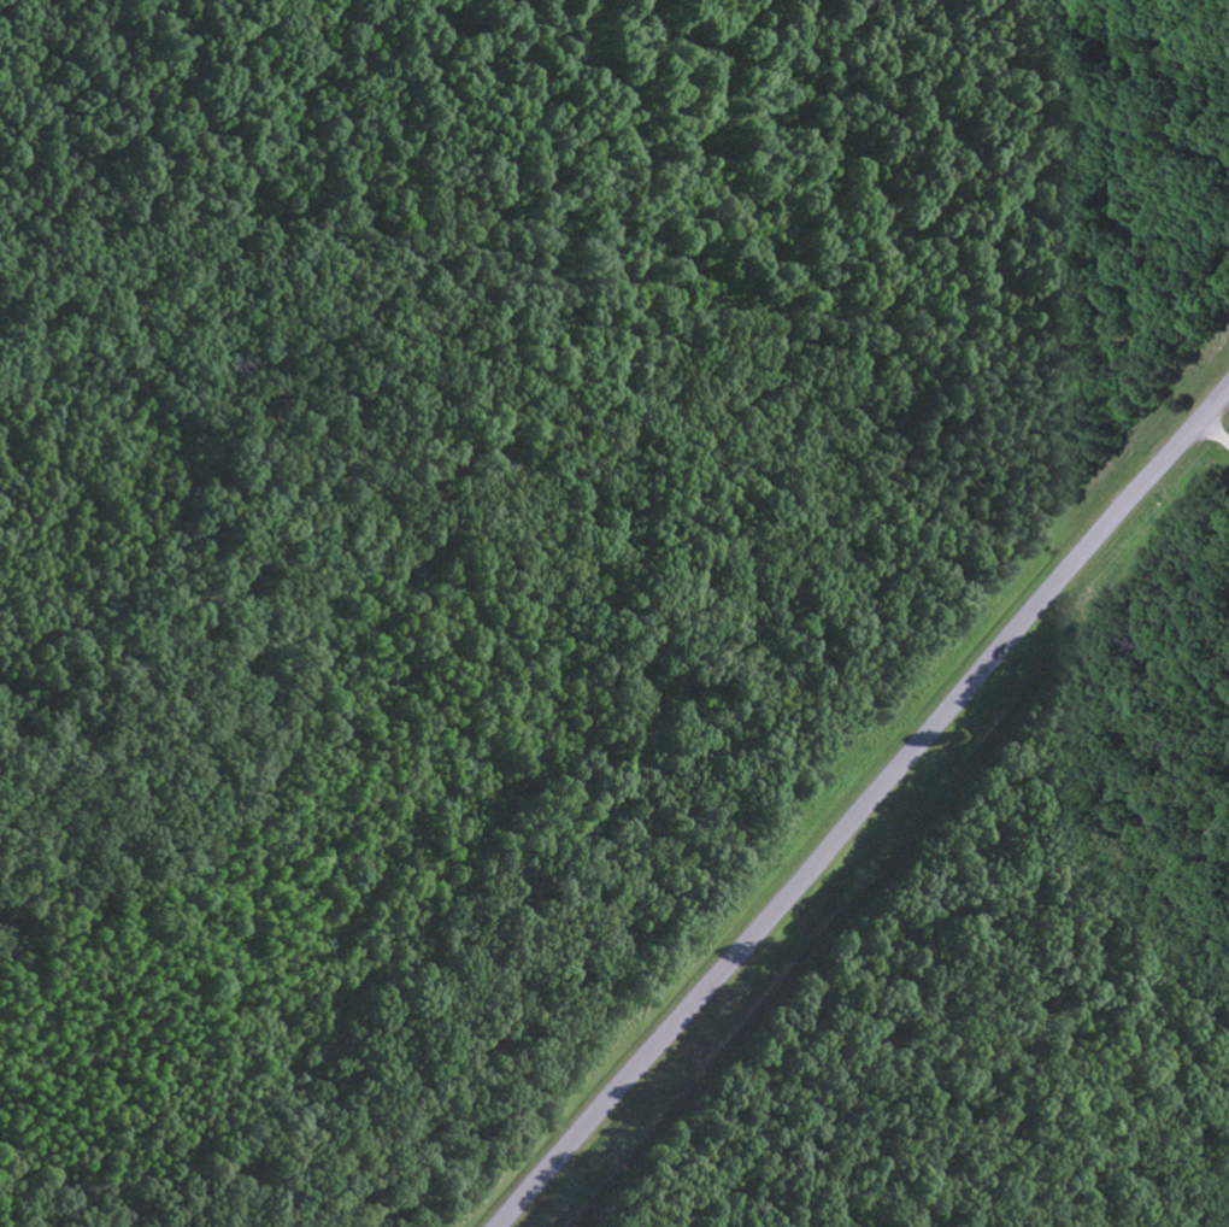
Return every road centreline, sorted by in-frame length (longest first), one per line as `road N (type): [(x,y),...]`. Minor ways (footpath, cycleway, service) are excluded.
road 1 (secondary): [(501,1226),(1228,389)]

